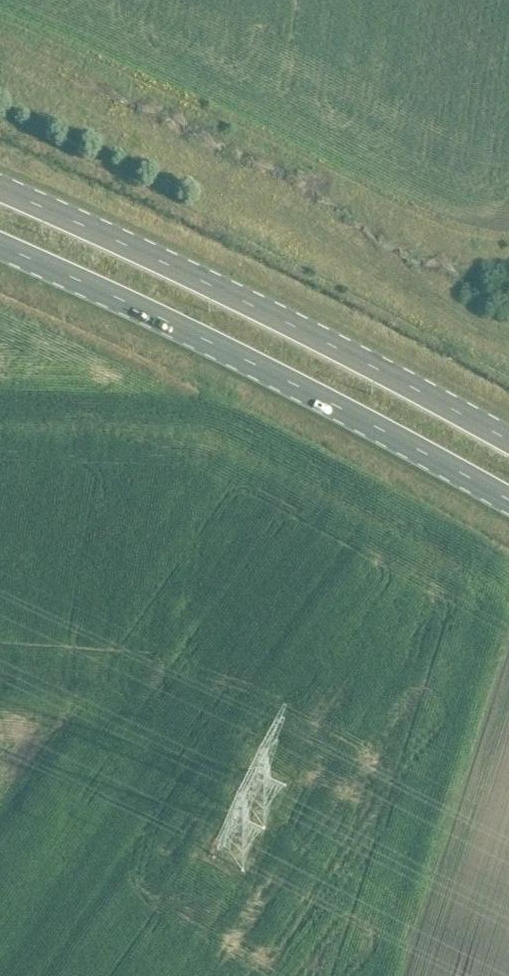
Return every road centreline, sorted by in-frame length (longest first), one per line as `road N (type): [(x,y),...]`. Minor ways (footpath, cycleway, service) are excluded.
road 1 (primary): [(0,246),(248,360),(508,501)]
road 2 (primary): [(508,442),(173,269),(0,190)]

